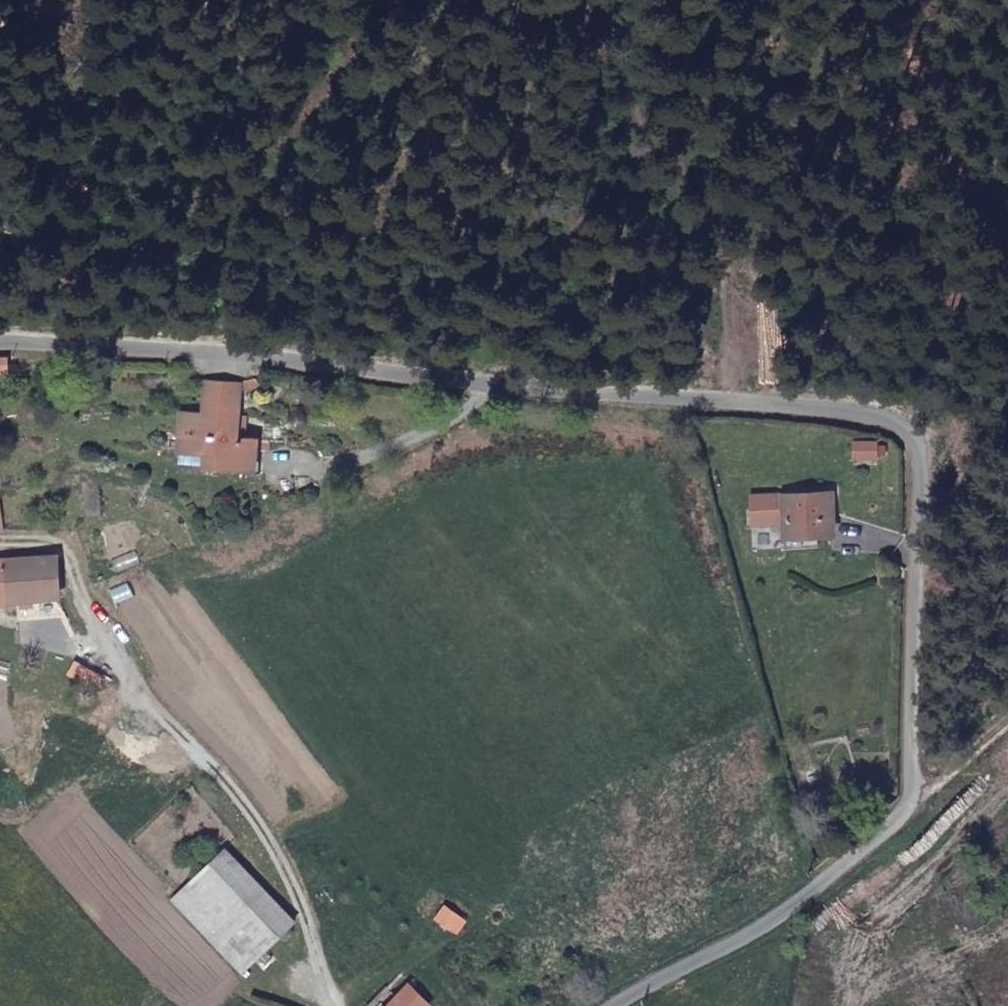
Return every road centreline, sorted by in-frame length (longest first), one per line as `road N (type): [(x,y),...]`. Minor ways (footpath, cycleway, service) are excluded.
road 1 (unclassified): [(0,334),(905,421),(926,485),(922,802),(771,926),(633,1005)]
road 2 (track): [(621,0),(696,210),(707,319),(689,398)]

